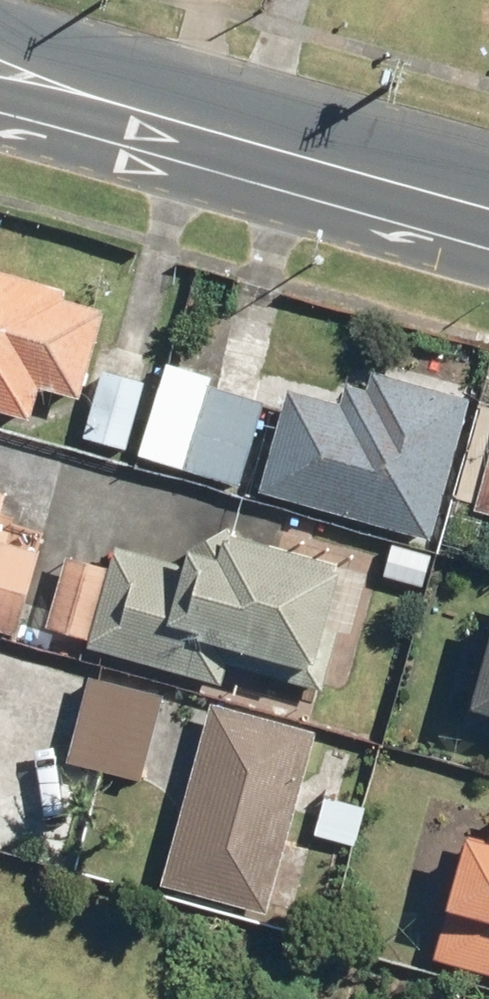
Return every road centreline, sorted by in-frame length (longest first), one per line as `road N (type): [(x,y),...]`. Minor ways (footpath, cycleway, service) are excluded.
road 1 (secondary): [(56,83),(488,217)]

